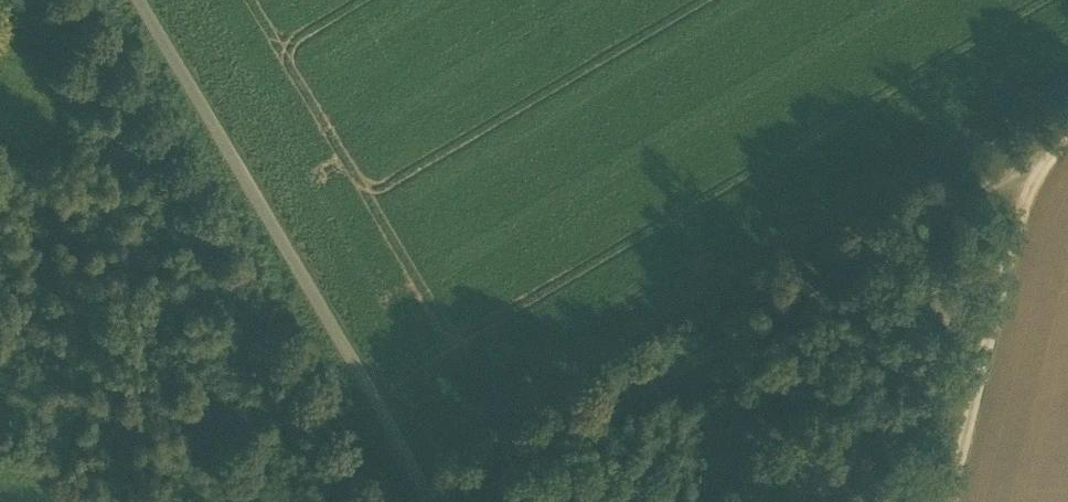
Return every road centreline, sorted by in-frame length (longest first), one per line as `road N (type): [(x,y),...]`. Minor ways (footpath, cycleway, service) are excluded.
road 1 (track): [(457,501),(1031,161)]
road 2 (track): [(135,0),(434,501)]
road 3 (track): [(947,501),(1031,161),(1067,139)]

